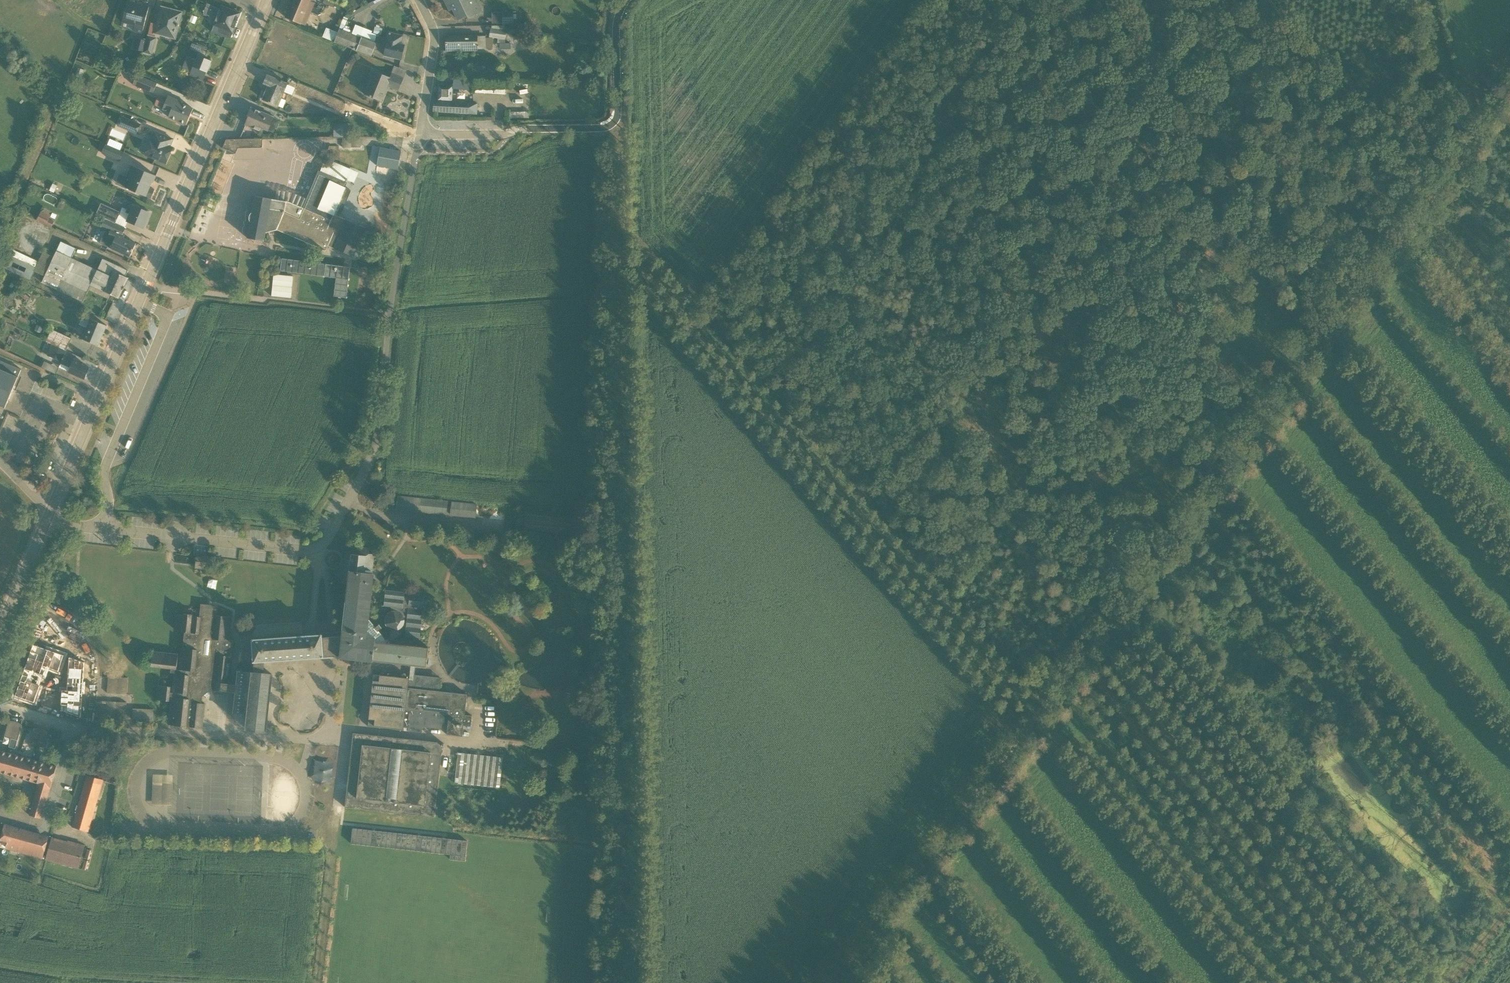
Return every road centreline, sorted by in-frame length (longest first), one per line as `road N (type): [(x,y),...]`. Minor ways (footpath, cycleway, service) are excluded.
road 1 (track): [(614,123),(628,564),(615,982)]
road 2 (residential): [(422,132),(374,450),(328,538),(304,551),(105,531),(50,511)]
road 3 (tertiary): [(50,511),(264,6)]
road 4 (residential): [(0,707),(73,728),(337,735)]
road 5 (residential): [(625,0),(615,26),(614,123),(422,132)]
road 6 (track): [(318,982),(337,735)]
road 7 (residential): [(419,0),(434,36),(422,132)]
road 8 (tertiary): [(0,631),(50,511)]

